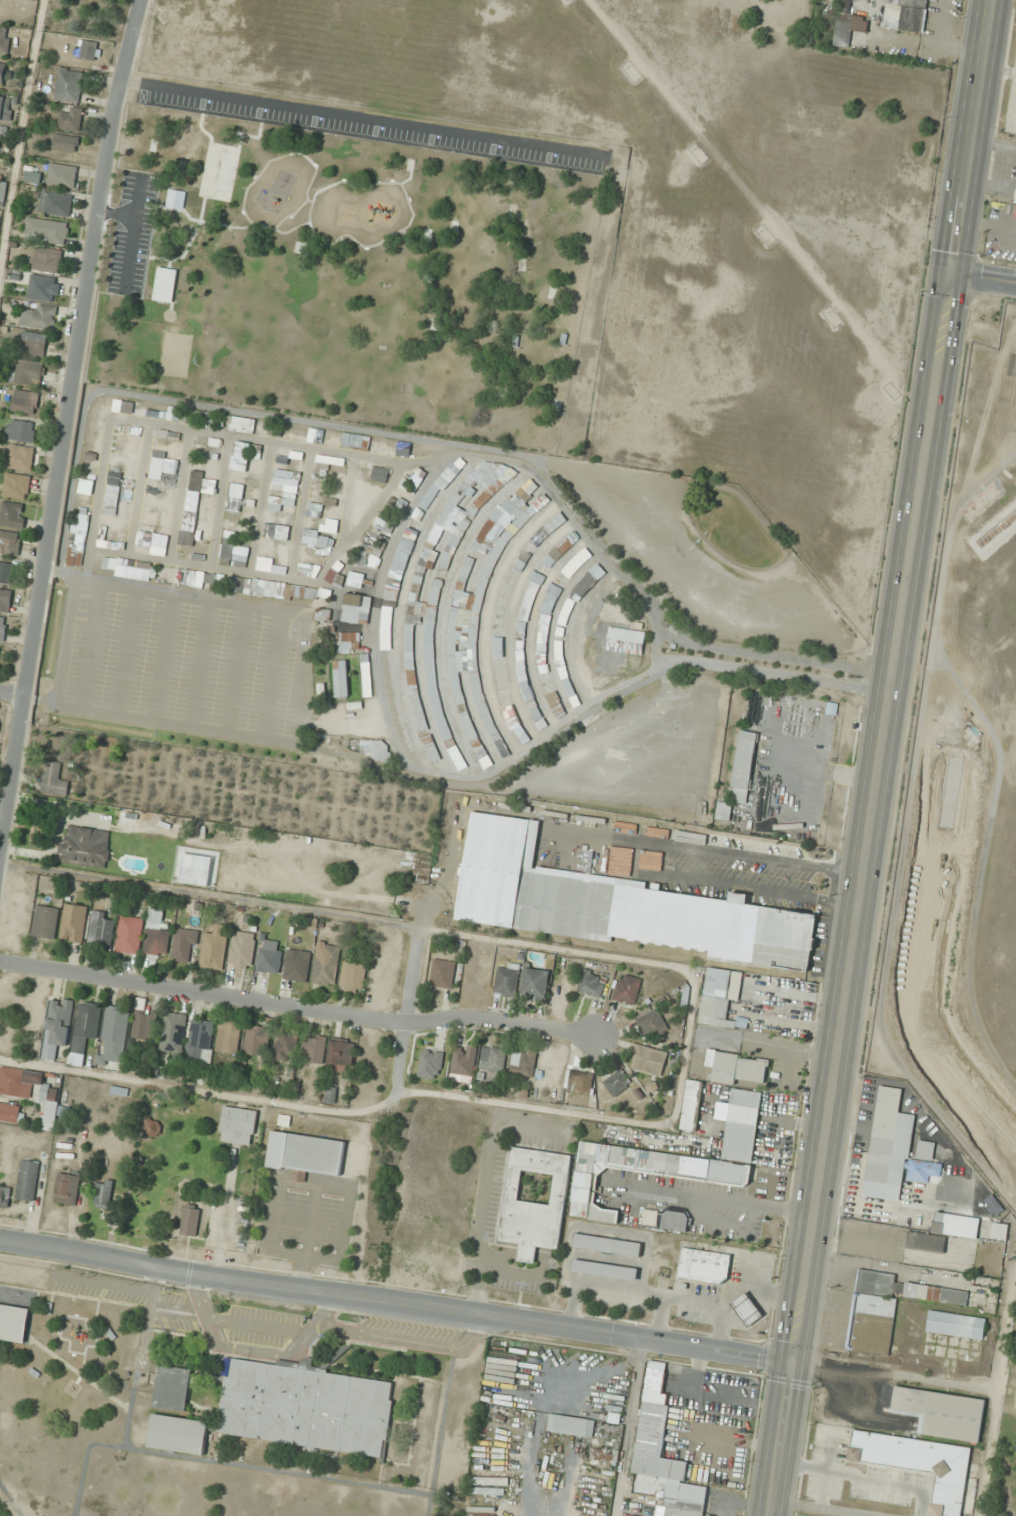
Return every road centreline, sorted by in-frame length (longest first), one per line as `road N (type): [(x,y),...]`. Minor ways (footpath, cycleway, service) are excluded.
road 1 (primary): [(992,0),(769,1515)]
road 2 (residential): [(117,85),(601,158),(601,151),(139,80),(138,88)]
road 3 (residential): [(138,0),(106,136),(0,835)]
road 4 (tertiary): [(792,1363),(0,1240)]
road 5 (residential): [(603,1041),(411,1022),(0,962)]
road 6 (residential): [(95,209),(127,213),(133,213),(140,213),(146,179),(137,178),(133,213),(121,289),(129,290),(140,213),(157,208)]
road 7 (residential): [(399,1102),(422,936)]

